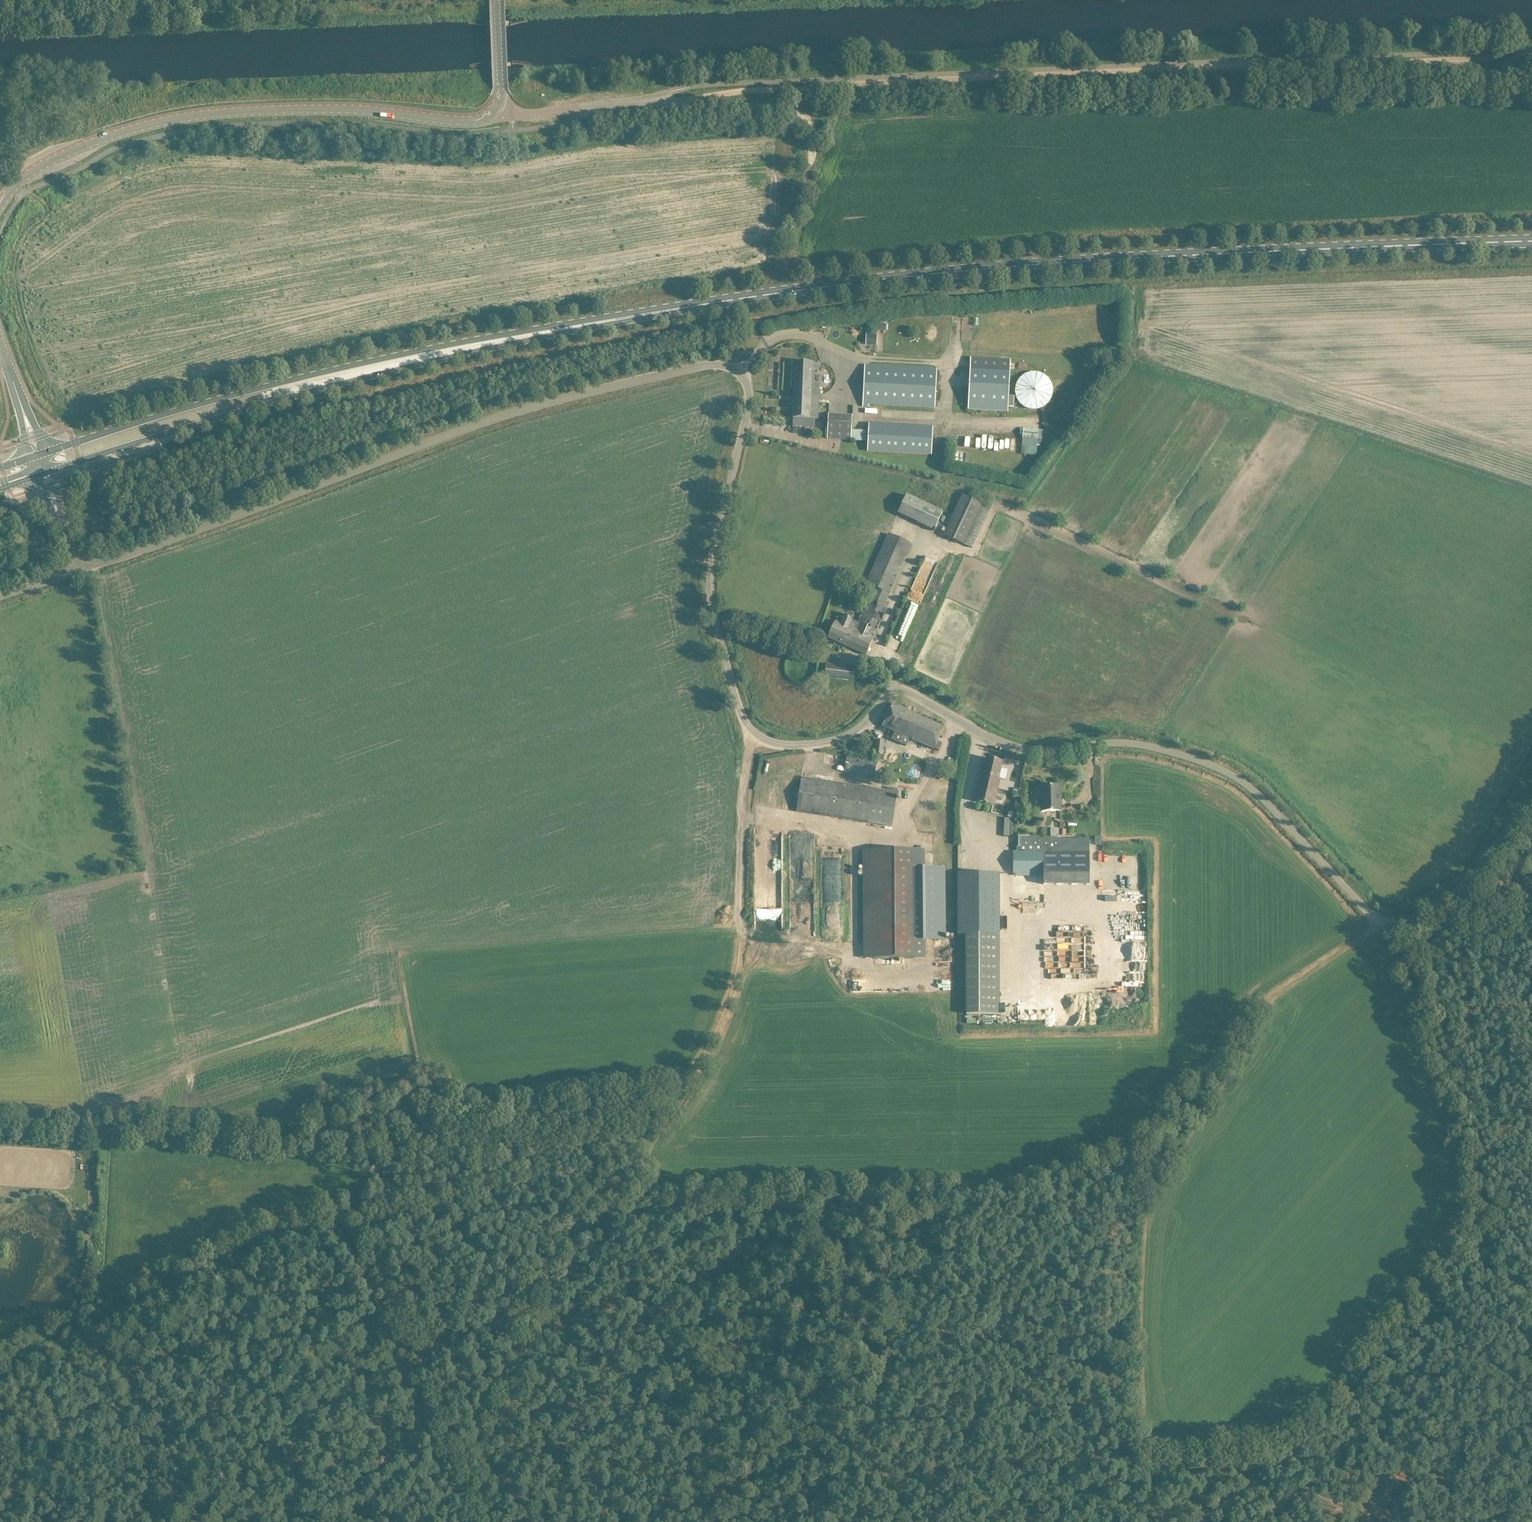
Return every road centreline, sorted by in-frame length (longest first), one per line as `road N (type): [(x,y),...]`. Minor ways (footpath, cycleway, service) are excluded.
road 1 (unclassified): [(754,736),(742,718),(715,615),(715,559),(750,399),(741,374),(724,364),(548,404),(75,569)]
road 2 (secondary): [(550,330),(948,270),(1531,240)]
road 3 (unclassified): [(754,736),(792,745),(849,735),(900,692),(1023,750),(1119,743),(1175,753),(1251,787),(1383,922),(1409,920),(1463,885),(1531,795)]
road 4 (track): [(1383,922),(1256,988),(1107,1137),(994,1179),(640,1206),(620,1146)]
road 5 (track): [(1531,60),(661,96)]
road 6 (track): [(0,1375),(118,1311),(336,1219),(603,1151)]
road 7 (track): [(1409,920),(1423,943),(1485,1189),(1479,1230),(1350,1391),(1271,1459)]
road 8 (tertiary): [(0,204),(38,168),(74,150),(179,118),(310,110),(475,122),(496,108)]
road 9 (secondary): [(550,330),(303,377),(45,454)]
road 10 (secondary): [(50,471),(306,392),(550,330)]
road 11 (track): [(506,1172),(354,1144),(0,1127)]
road 12 (track): [(803,1521),(863,1473),(1107,1455),(1271,1459)]
road 13 (track): [(603,1151),(653,1124),(730,993),(754,736)]
road 14 (unclassified): [(496,108),(534,115),(661,96),(686,106),(778,107),(810,116),(820,136),(806,192)]
road 15 (track): [(782,1521),(755,1480),(759,1386),(781,1371),(794,1336),(791,1295),(817,1190)]
road 16 (track): [(951,1181),(882,1369)]

